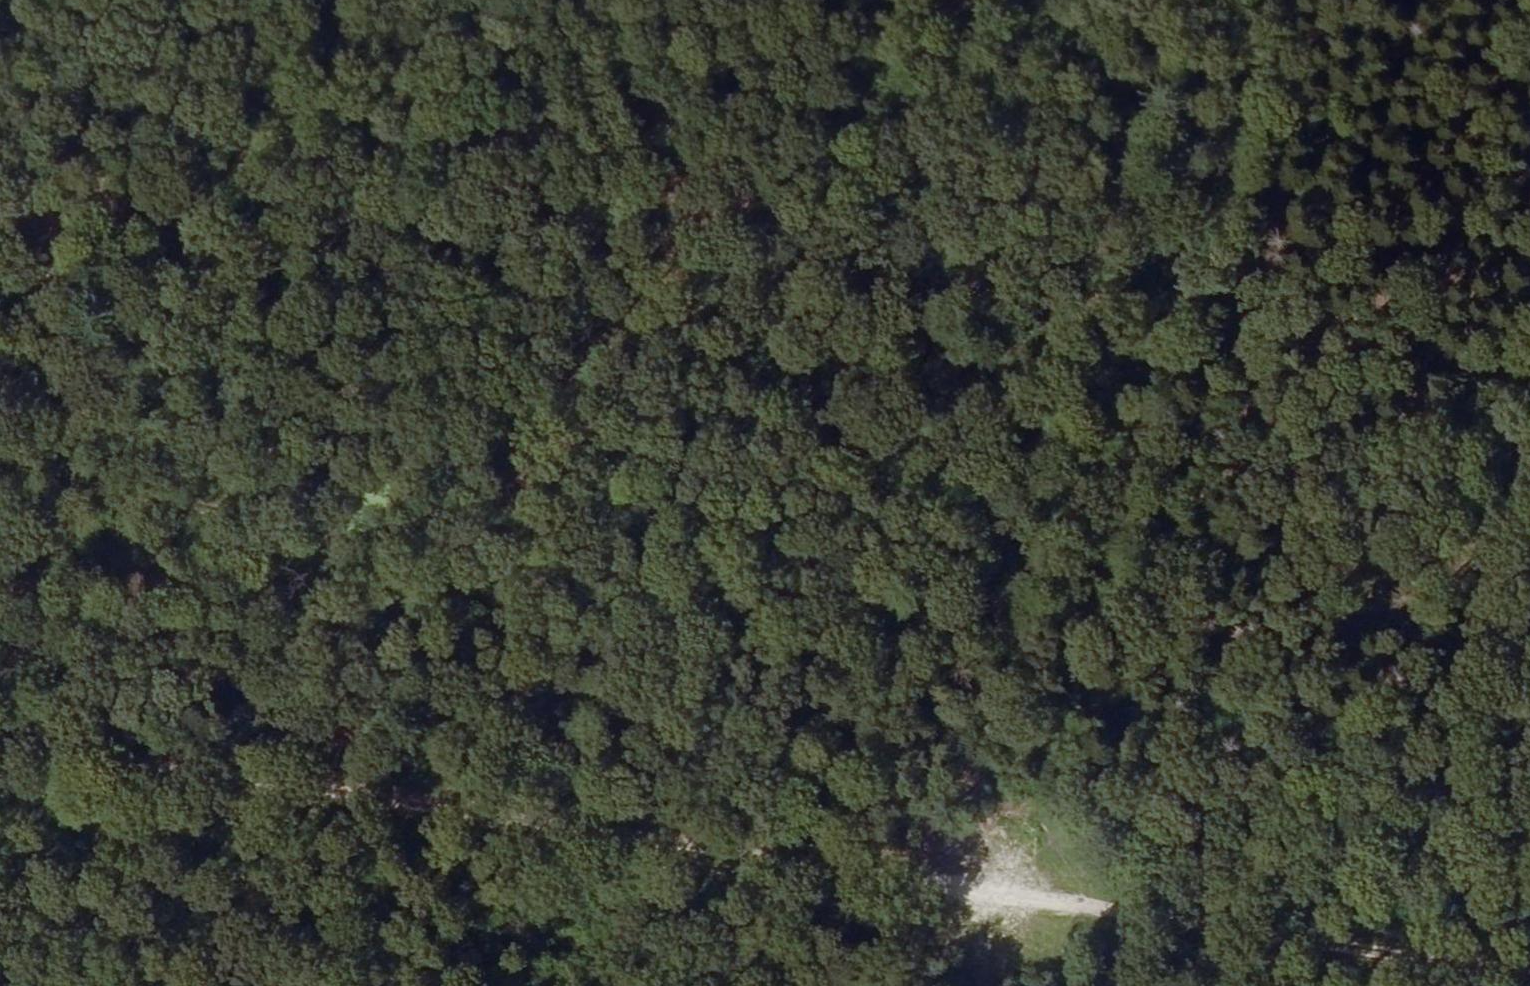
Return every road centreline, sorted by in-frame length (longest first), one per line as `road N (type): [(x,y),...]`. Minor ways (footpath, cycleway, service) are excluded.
road 1 (track): [(0,753),(1012,913)]
road 2 (track): [(1012,913),(1498,985)]

